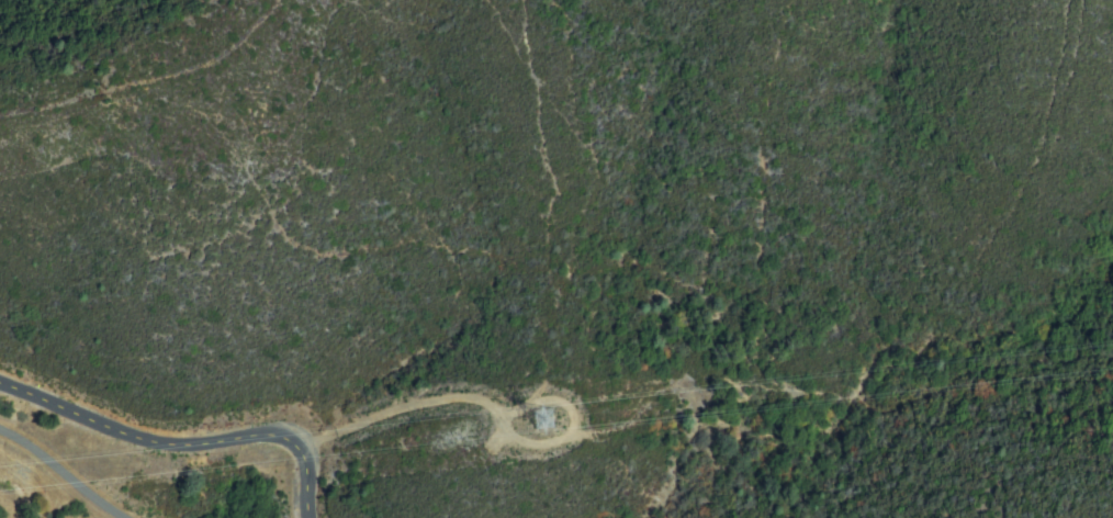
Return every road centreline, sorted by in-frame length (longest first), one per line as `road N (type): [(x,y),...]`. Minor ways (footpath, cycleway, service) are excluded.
road 1 (tertiary): [(312,517),(308,473),(295,446),(144,433),(0,379)]

